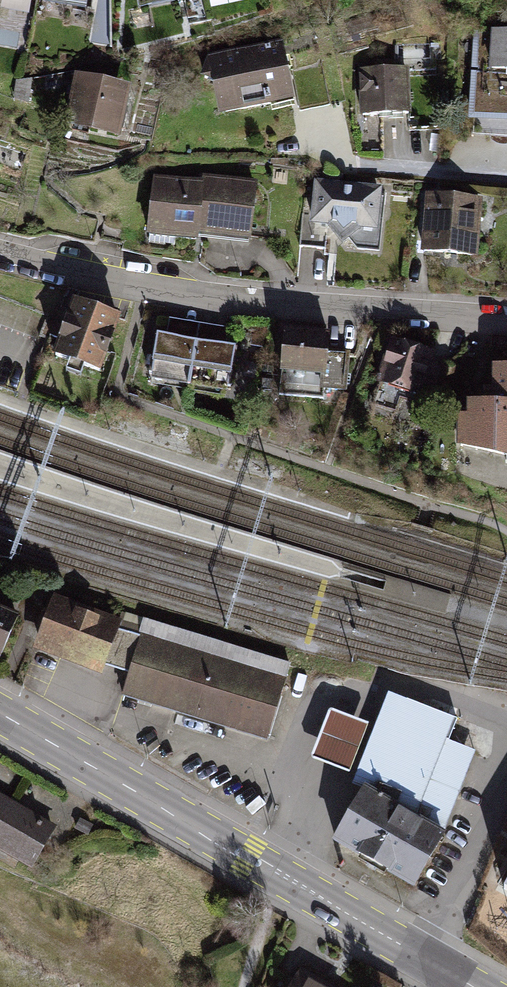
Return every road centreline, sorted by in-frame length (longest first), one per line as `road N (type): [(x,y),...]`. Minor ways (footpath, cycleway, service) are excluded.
road 1 (primary): [(488,986),(0,711)]
road 2 (residential): [(0,255),(203,297),(506,322)]
road 3 (residential): [(506,175),(349,158)]

